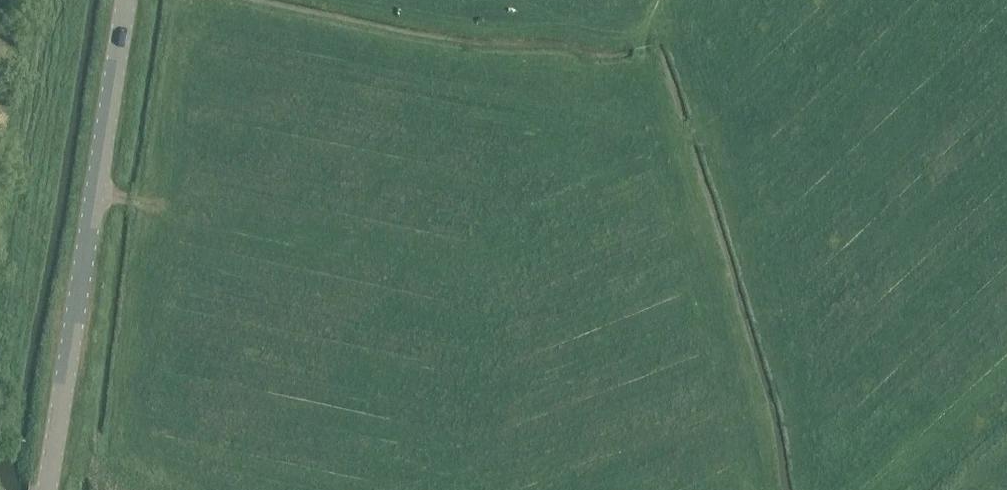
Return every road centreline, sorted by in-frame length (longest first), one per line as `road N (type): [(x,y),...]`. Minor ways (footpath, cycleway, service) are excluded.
road 1 (unclassified): [(47,489),(130,0)]

